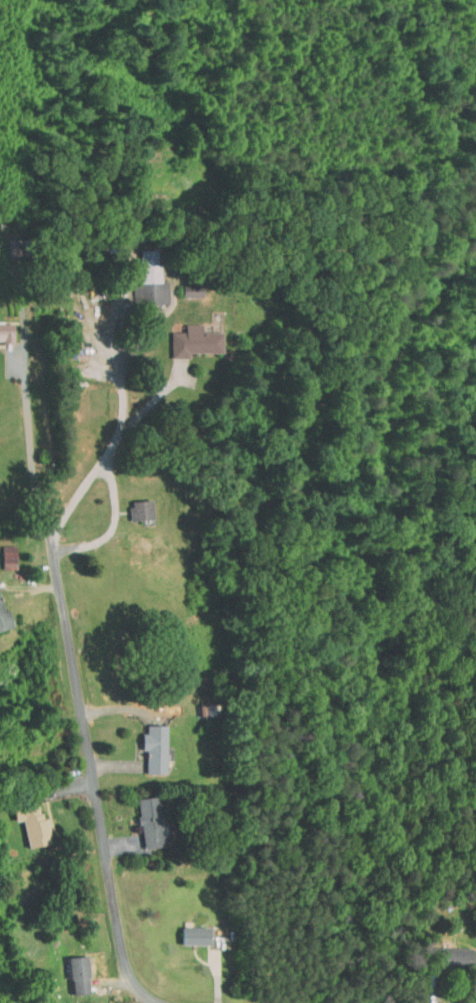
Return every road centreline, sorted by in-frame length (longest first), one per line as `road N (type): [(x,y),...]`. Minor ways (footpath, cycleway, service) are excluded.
road 1 (residential): [(158,1002),(139,989),(123,952),(53,550)]

